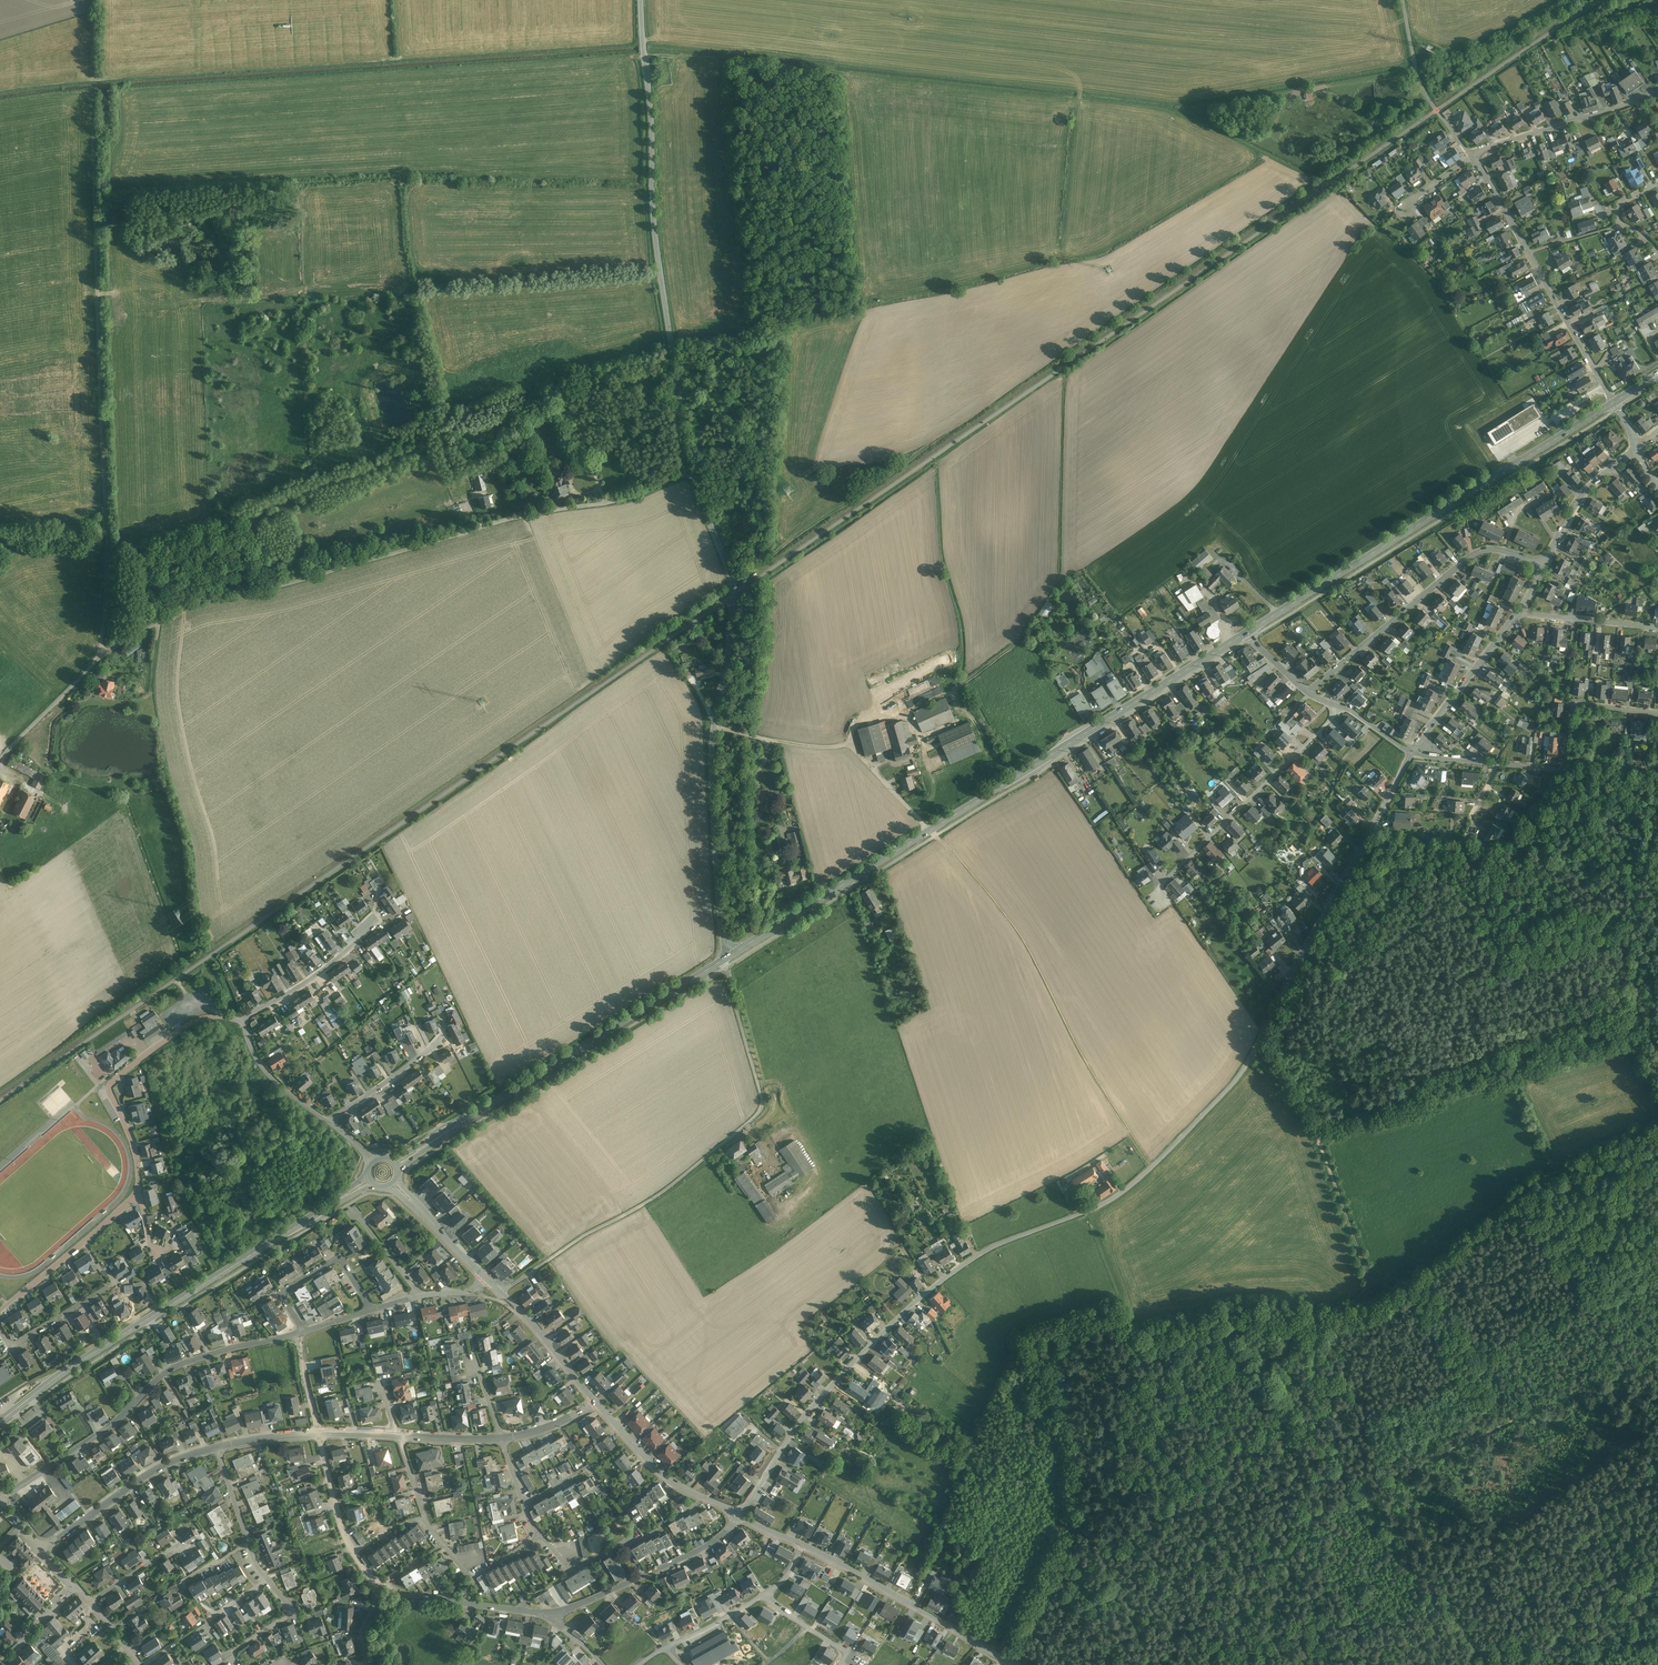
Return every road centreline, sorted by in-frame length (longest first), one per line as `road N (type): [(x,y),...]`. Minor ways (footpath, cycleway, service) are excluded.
road 1 (residential): [(1411,752),(1225,1095),(1126,1190),(986,1251),(912,1305),(806,1415),(739,1514)]
road 2 (unclassified): [(0,766),(101,654),(189,601),(530,509),(625,501),(691,464)]
road 3 (track): [(1151,1168),(1078,1058),(1015,936),(857,750),(718,730)]
road 4 (primary): [(1248,632),(726,957)]
road 5 (track): [(94,94),(108,587),(101,654)]
road 6 (tertiary): [(691,464),(734,589),(713,765),(726,957)]
road 7 (residential): [(726,957),(760,1113),(659,1195),(500,1291)]
road 8 (tertiary): [(642,0),(658,245),(691,464)]
road 9 (primary): [(369,1180),(0,1420)]
road 10 (primary): [(1614,402),(1248,632)]
road 11 (track): [(1657,1349),(1270,1534)]
road 12 (track): [(1222,1311),(1464,1627),(1491,1634)]
road 13 (primary): [(726,957),(396,1163)]
road 14 (track): [(1321,1310),(1296,1460),(1265,1546),(1203,1664)]
road 15 (residential): [(299,1334),(165,1374),(129,1413),(0,1499)]
road 16 (track): [(1373,1294),(1436,1262),(1568,1162),(1657,1119)]
road 17 (track): [(732,578),(989,407)]
road 18 (residential): [(1411,752),(1567,768),(1574,703),(1657,712)]
road 19 (residential): [(1310,691),(1480,549),(1548,565)]
road 20 (unclassified): [(1474,158),(1614,402)]
road 21 (residential): [(139,1195),(138,1151),(112,1081),(197,1021),(246,1021)]
road 22 (track): [(1129,1319),(1321,1310),(1373,1294)]
road 23 (residential): [(1336,707),(1164,882)]
road 24 (residential): [(803,1544),(1016,1664)]
road 25 (track): [(1657,1627),(1579,1653),(1525,1634),(1491,1634),(1430,1664)]
road 26 (residential): [(218,1447),(141,1477),(43,1549)]
road 27 (unclassified): [(1657,93),(1471,154)]
road 28 (track): [(1657,1093),(1621,1000),(1623,904)]
road 29 (residential): [(0,1313),(139,1195)]
road 30 (residential): [(1522,612),(1411,752)]
road 31 (residential): [(375,1310),(339,1258),(282,1294),(303,1333)]
road 32 (unclassified): [(1403,0),(1422,86),(1471,154)]
road 33 (track): [(1321,1139),(1373,1294)]
road 34 (residential): [(246,1021),(310,980),(374,923)]
road 35 (residential): [(393,1184),(500,1291)]
road 36 (residential): [(1636,448),(1583,499),(1548,565)]
road 37 (residential): [(500,1291),(593,1404)]
road 38 (residential): [(0,1330),(12,1348),(114,1286)]
road 39 (residential): [(329,1121),(444,1043)]
road 40 (residential): [(1657,628),(1522,612)]
road 41 (residential): [(329,1121),(262,1067),(246,1021)]
road 42 (residential): [(319,1434),(354,1553)]

